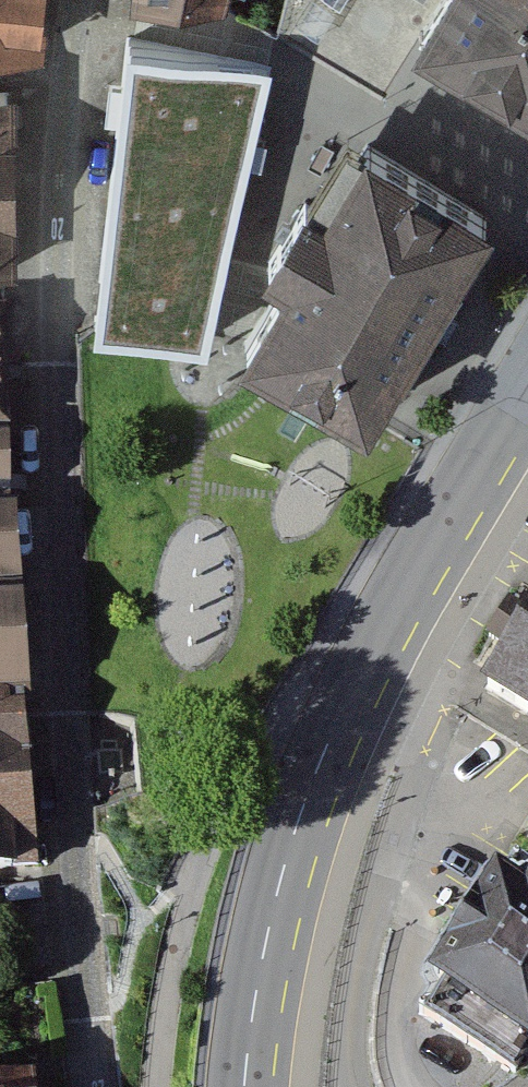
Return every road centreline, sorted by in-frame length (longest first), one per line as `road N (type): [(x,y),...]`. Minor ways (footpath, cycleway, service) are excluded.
road 1 (residential): [(77,0),(53,405),(78,940),(96,1086)]
road 2 (residential): [(373,648),(417,697),(425,731),(361,959),(352,1086)]
road 3 (tertiary): [(373,648),(286,856),(259,971),(245,1086)]
road 4 (tertiary): [(527,387),(373,648)]

